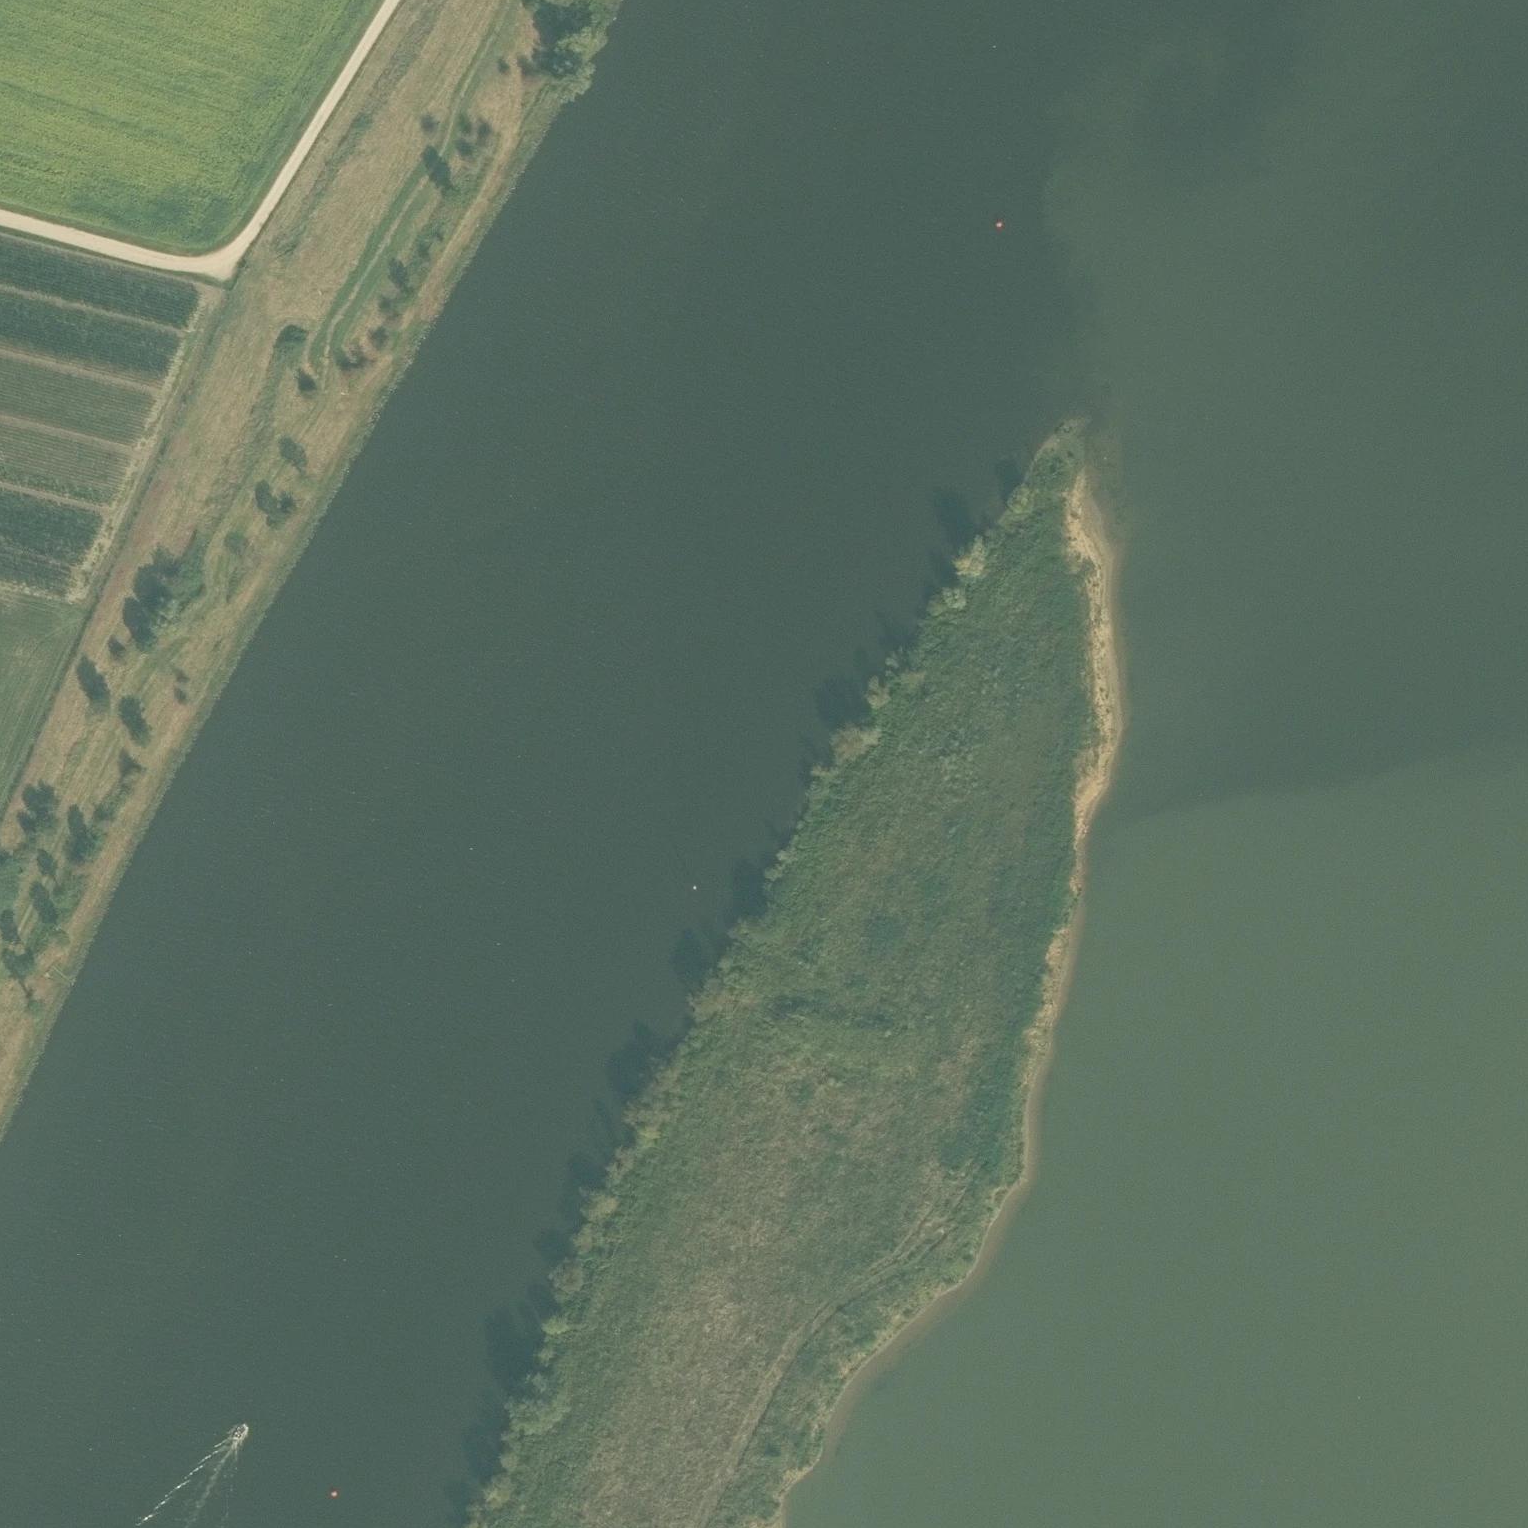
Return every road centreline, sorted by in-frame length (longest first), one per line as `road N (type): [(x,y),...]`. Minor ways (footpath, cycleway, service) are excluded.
road 1 (track): [(0,220),(182,267),(229,270),(249,253),(399,0)]

